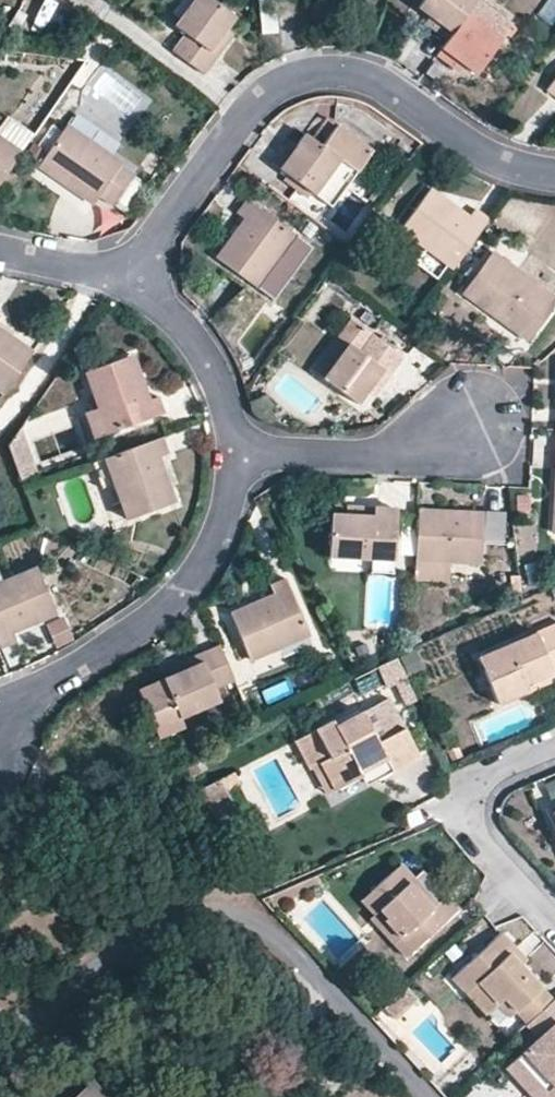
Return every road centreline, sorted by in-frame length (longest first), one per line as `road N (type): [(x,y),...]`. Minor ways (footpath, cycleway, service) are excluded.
road 1 (residential): [(0,1052),(142,932),(187,917),(248,920),(288,945),(424,1096)]
road 2 (residential): [(554,174),(500,162),(379,85),(313,70),(264,94),(135,268)]
road 3 (residential): [(232,466),(222,530),(159,615),(0,716)]
road 4 (residential): [(554,745),(480,775),(463,798),(472,836),(554,922)]
road 5 (residential): [(232,466),(468,432)]
road 6 (residential): [(135,268),(208,360),(235,447),(232,466)]
road 7 (residential): [(135,268),(77,267),(0,249)]

